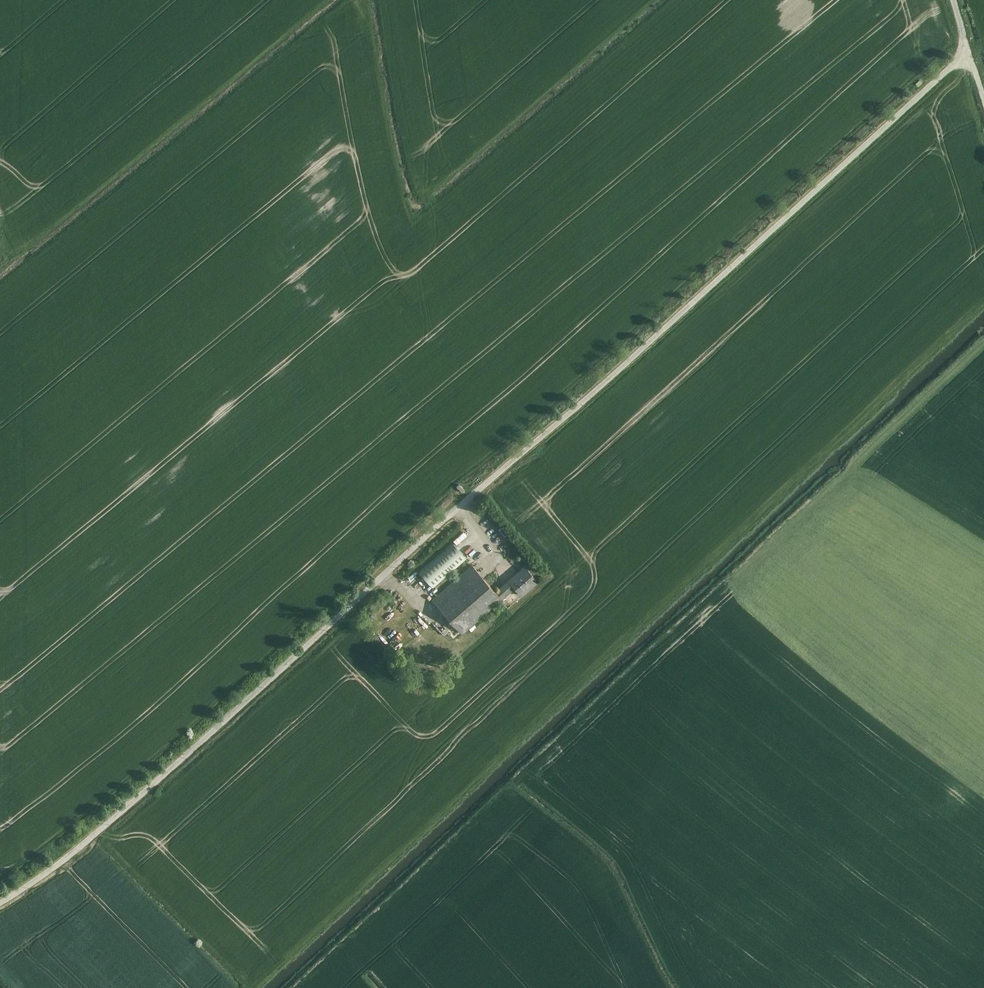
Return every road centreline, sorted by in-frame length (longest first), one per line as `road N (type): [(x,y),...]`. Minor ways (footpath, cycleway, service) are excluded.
road 1 (track): [(968,53),(193,751),(86,845),(0,904)]

